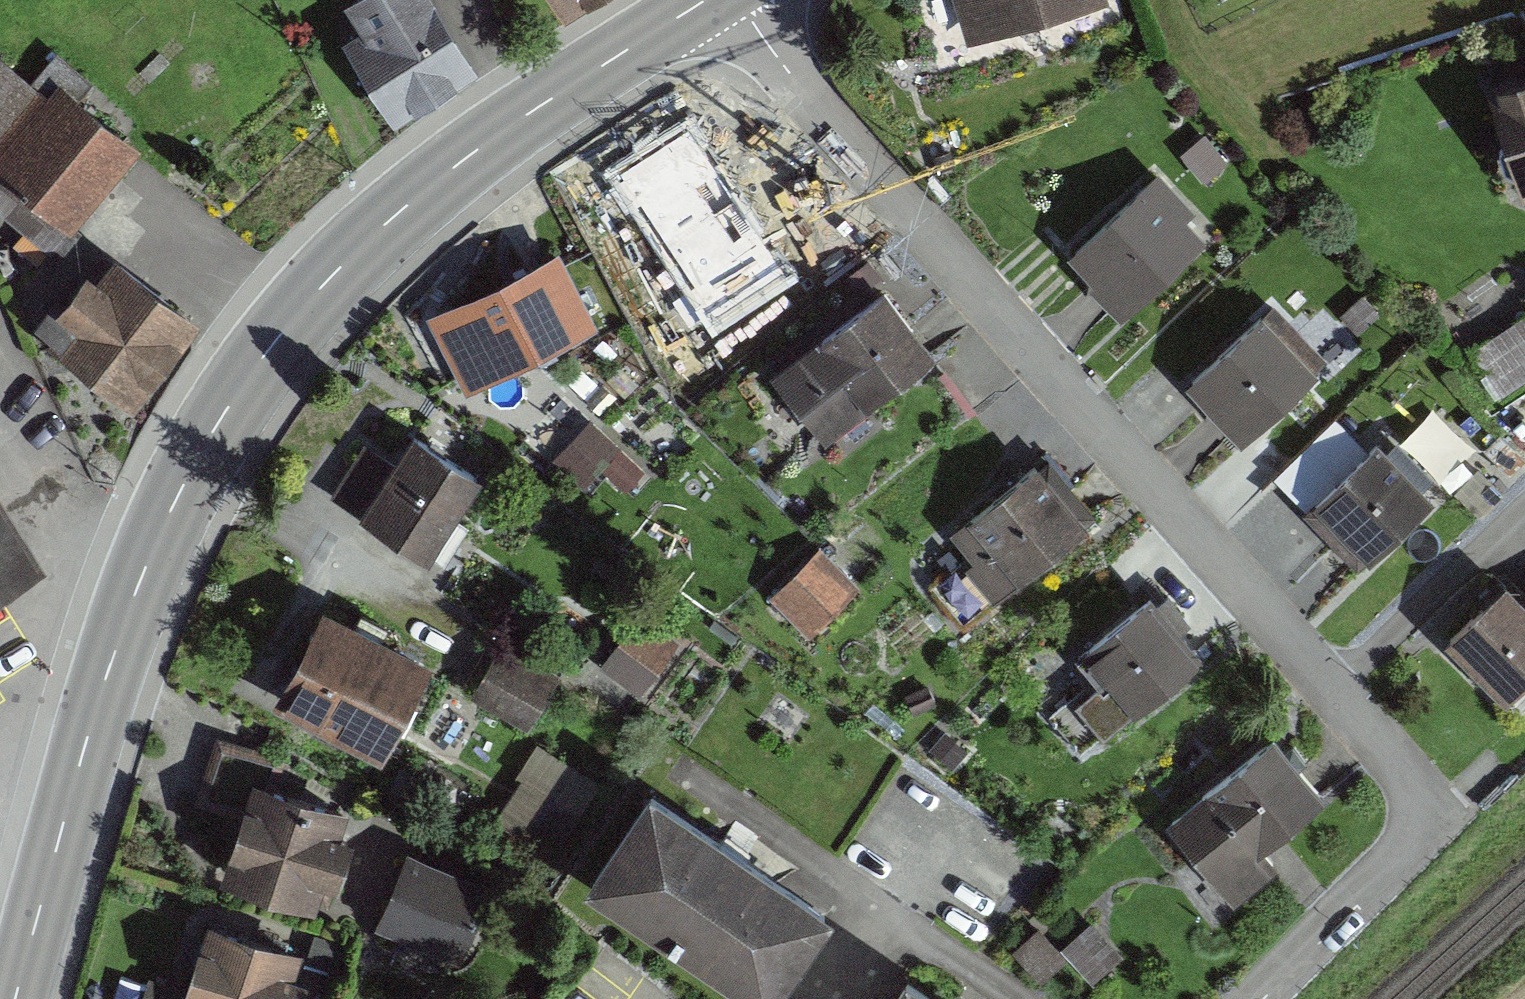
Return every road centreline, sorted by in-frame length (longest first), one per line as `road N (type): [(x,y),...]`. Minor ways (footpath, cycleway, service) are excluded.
road 1 (residential): [(730,0),(1436,812),(1252,998)]
road 2 (secondary): [(706,0),(493,138),(407,205),(336,271),(228,407),(153,547),(117,640),(16,998)]
road 3 (residential): [(1009,998),(724,801)]

